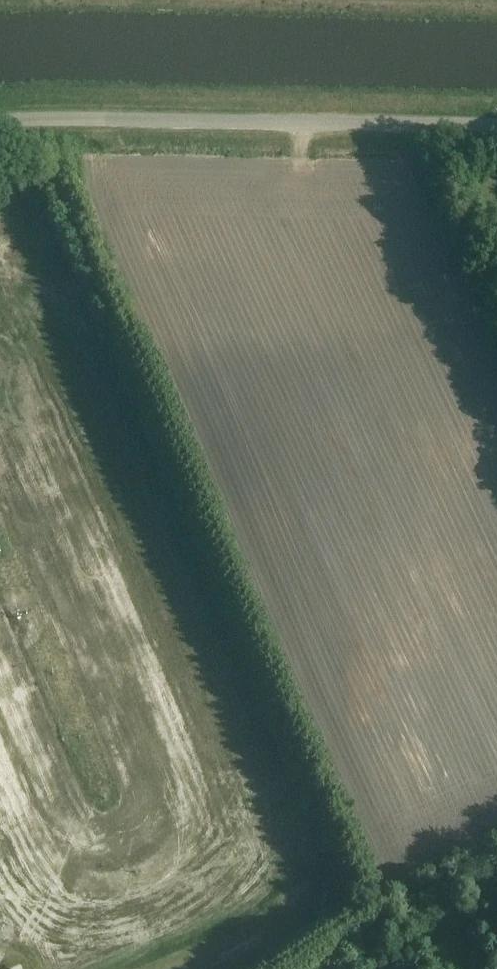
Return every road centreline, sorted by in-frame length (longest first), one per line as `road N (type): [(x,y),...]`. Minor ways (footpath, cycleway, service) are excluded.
road 1 (unclassified): [(0,122),(496,126)]

